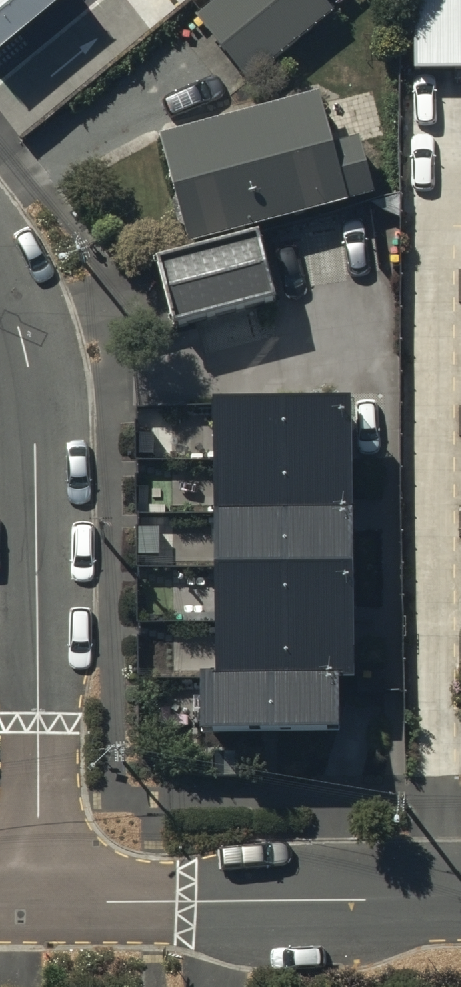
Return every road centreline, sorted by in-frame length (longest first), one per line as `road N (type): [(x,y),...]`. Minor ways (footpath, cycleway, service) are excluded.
road 1 (residential): [(39,901),(40,487),(25,368),(0,298)]
road 2 (residential): [(460,896),(39,901)]

